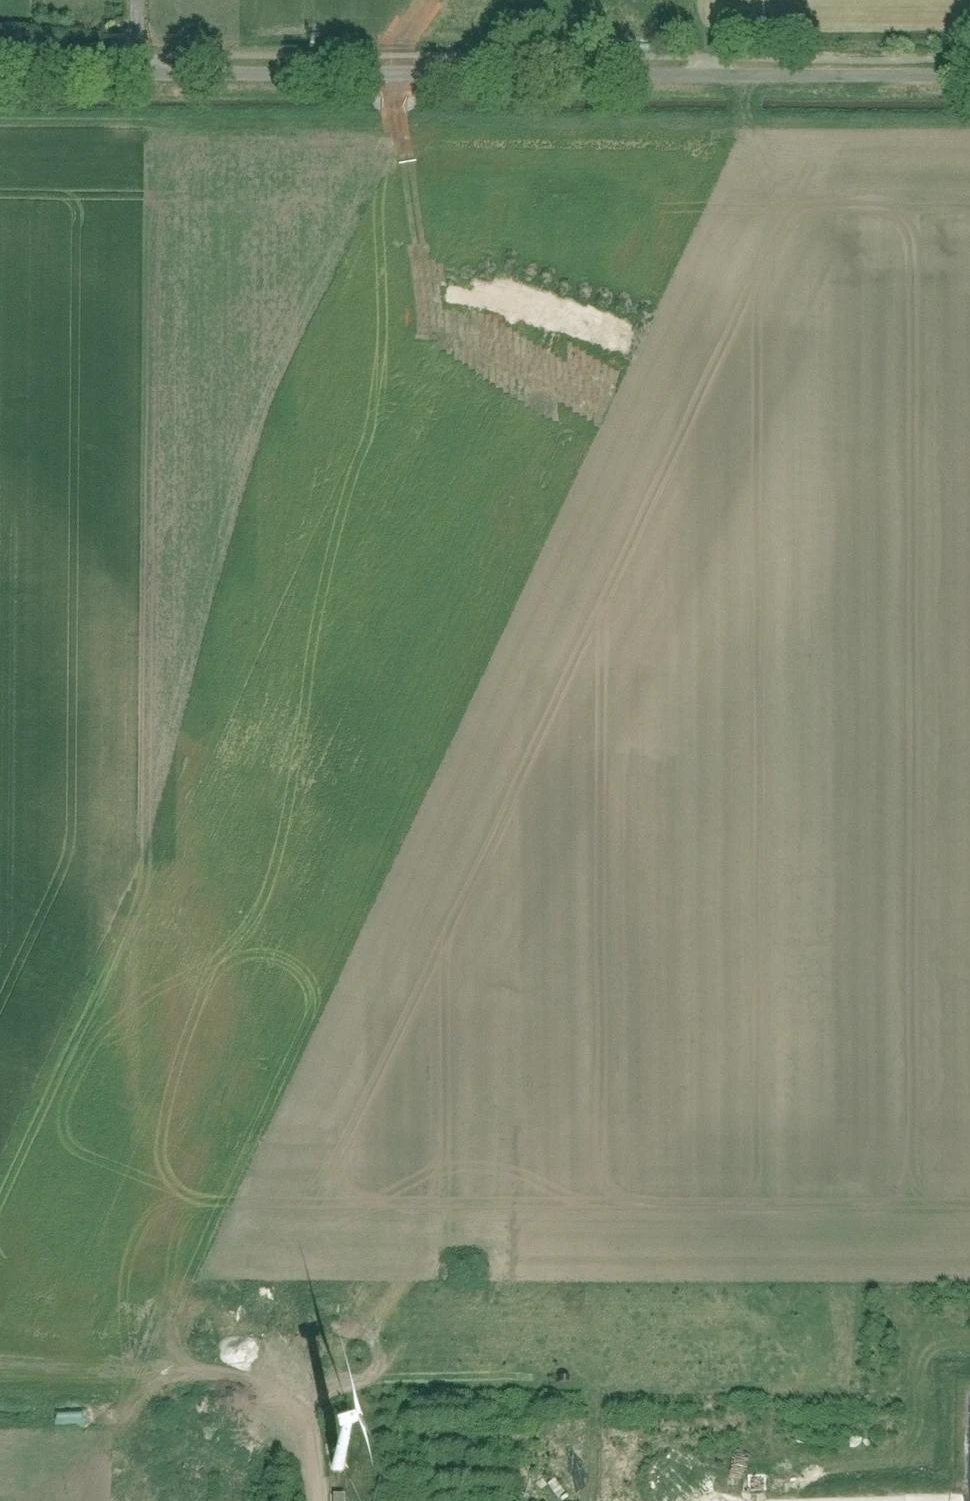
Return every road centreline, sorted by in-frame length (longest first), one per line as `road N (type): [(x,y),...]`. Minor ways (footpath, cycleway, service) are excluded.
road 1 (residential): [(0,73),(969,78)]

